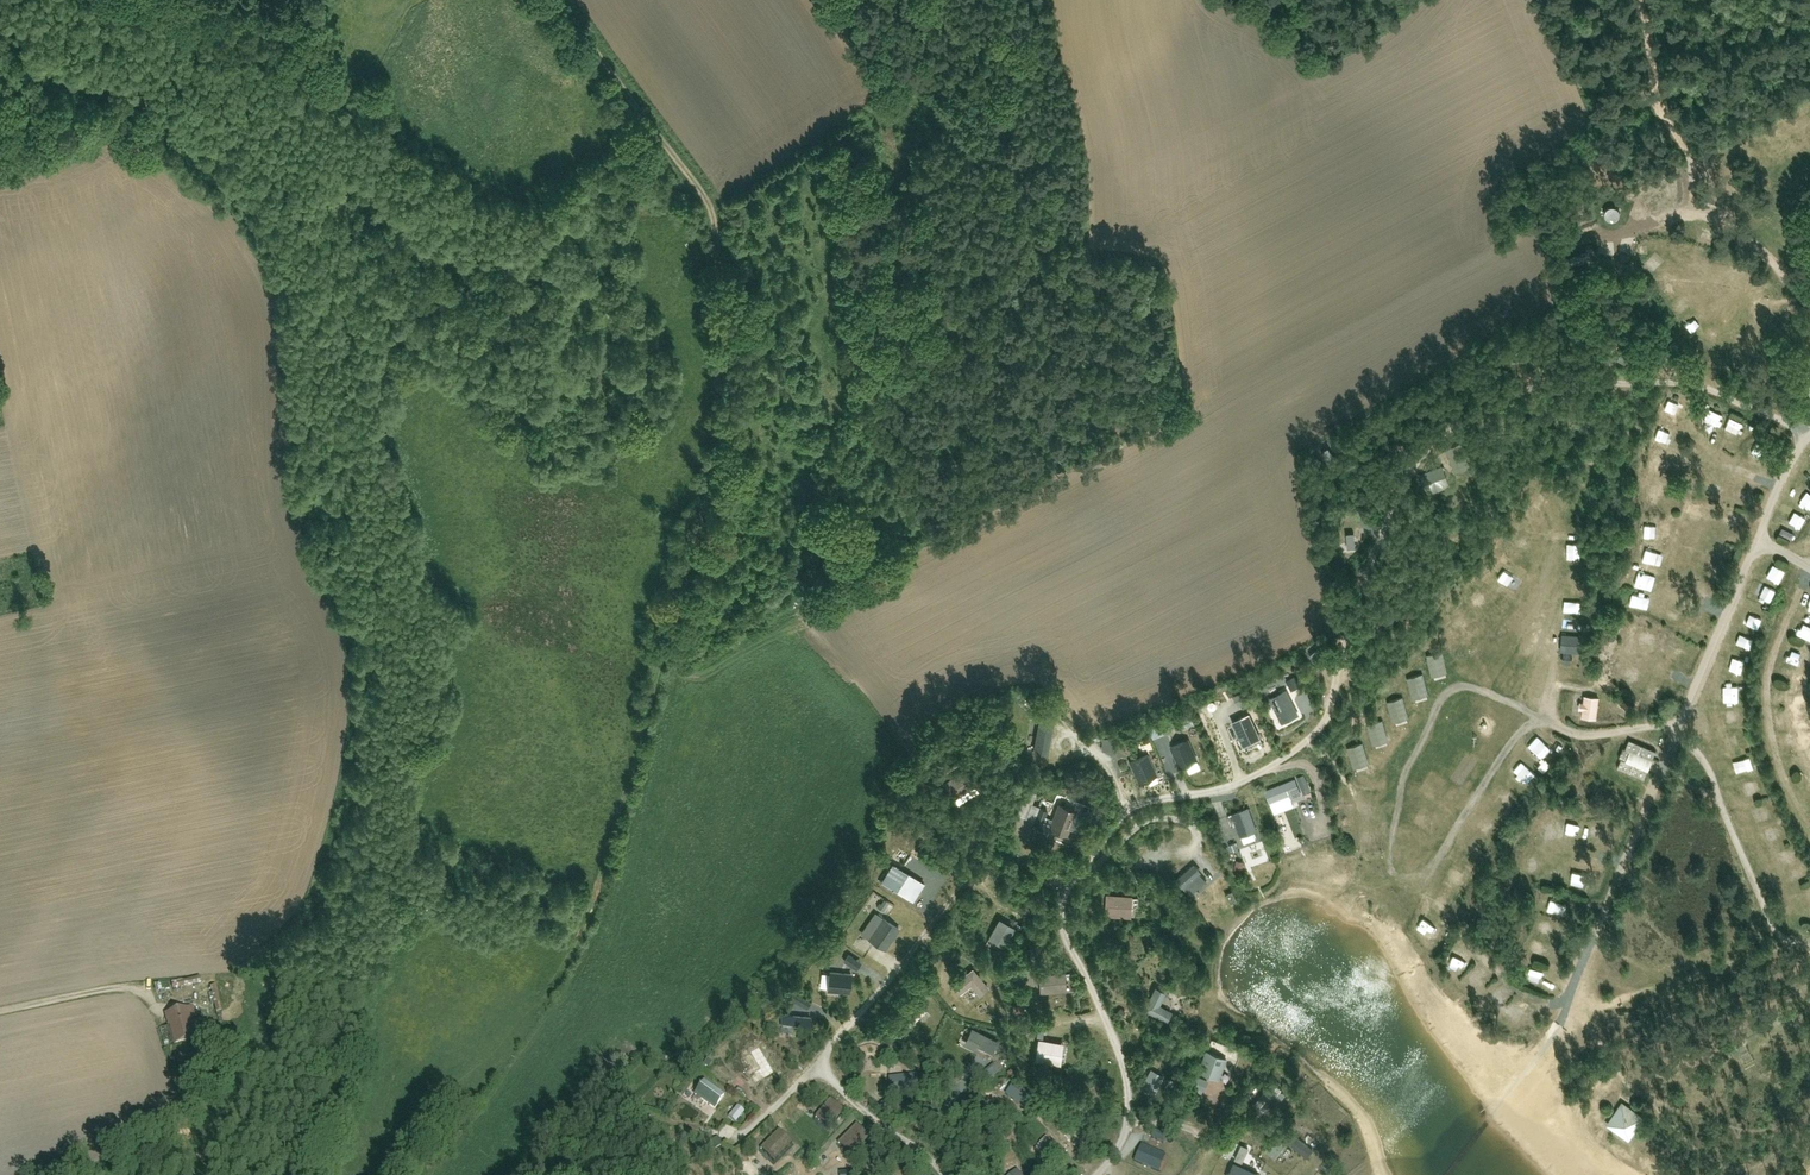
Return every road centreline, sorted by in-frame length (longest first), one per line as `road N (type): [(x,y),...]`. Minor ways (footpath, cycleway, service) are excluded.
road 1 (track): [(1641,0),(1658,105),(1693,168),(1691,199),(1677,221),(1573,244)]
road 2 (track): [(1809,946),(1729,787),(1700,690)]
road 3 (track): [(0,1014),(125,989),(155,992),(163,1005)]
road 4 (track): [(1809,303),(1733,227),(1687,208)]

